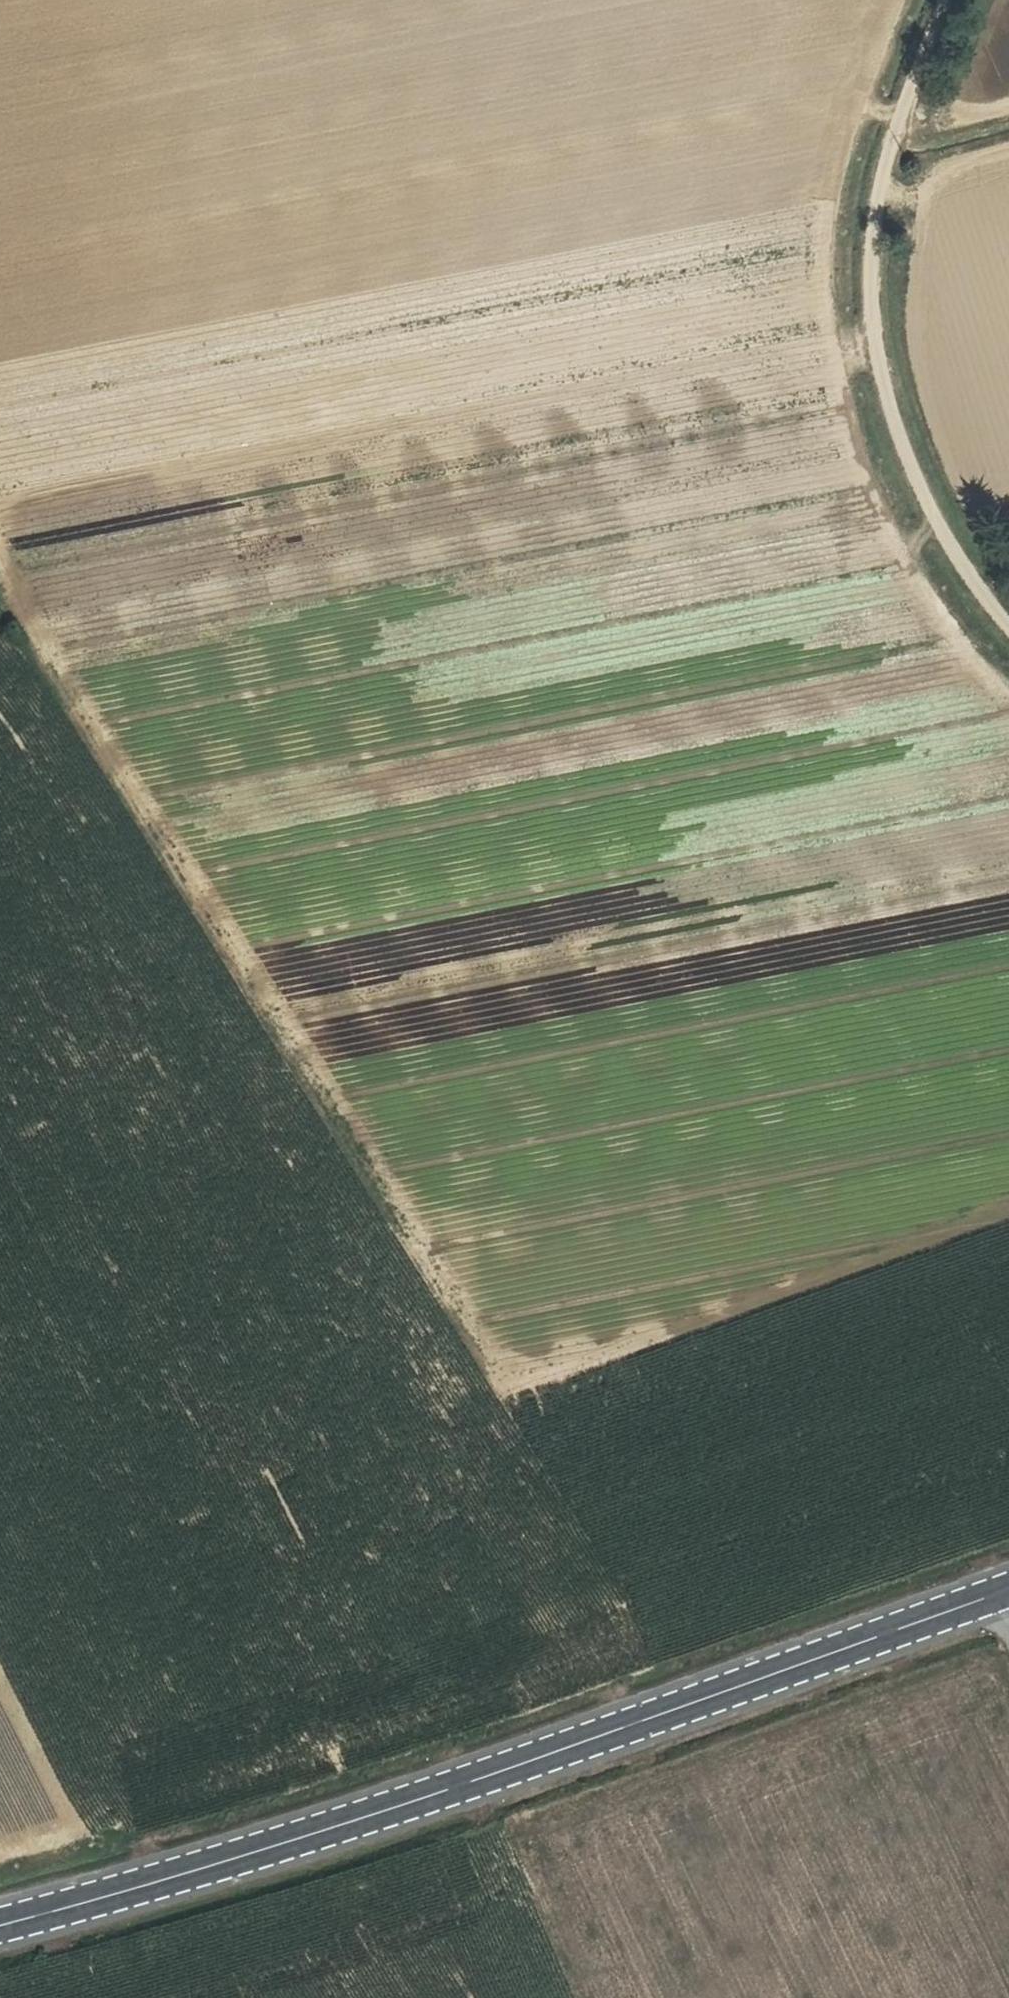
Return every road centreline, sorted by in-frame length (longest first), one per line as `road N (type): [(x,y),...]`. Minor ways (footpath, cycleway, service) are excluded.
road 1 (tertiary): [(1001,1587),(410,1798),(0,1922)]
road 2 (residential): [(1008,628),(914,473),(883,379),(872,316),(877,201),(944,0)]

